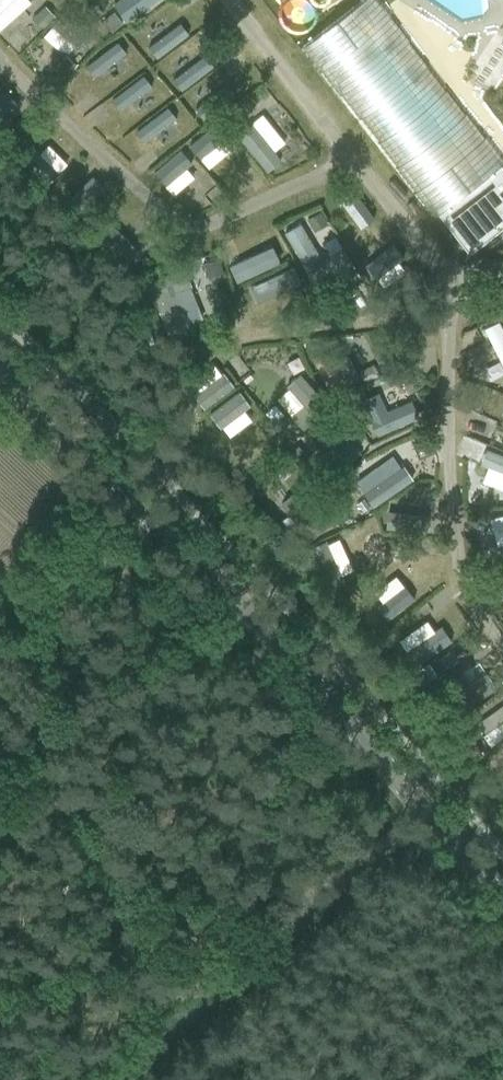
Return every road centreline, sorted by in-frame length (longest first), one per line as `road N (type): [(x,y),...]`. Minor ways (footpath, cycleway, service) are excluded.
road 1 (tertiary): [(502,903),(0,364)]
road 2 (track): [(425,816),(111,1079)]

